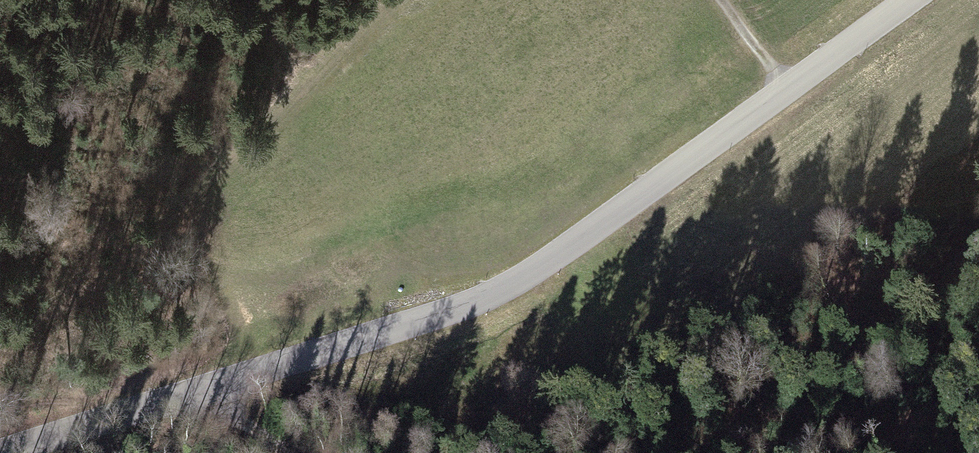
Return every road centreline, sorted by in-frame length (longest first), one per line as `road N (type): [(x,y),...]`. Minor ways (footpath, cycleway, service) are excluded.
road 1 (tertiary): [(9,452),(517,291),(913,0)]
road 2 (track): [(160,236),(64,314),(0,342)]

